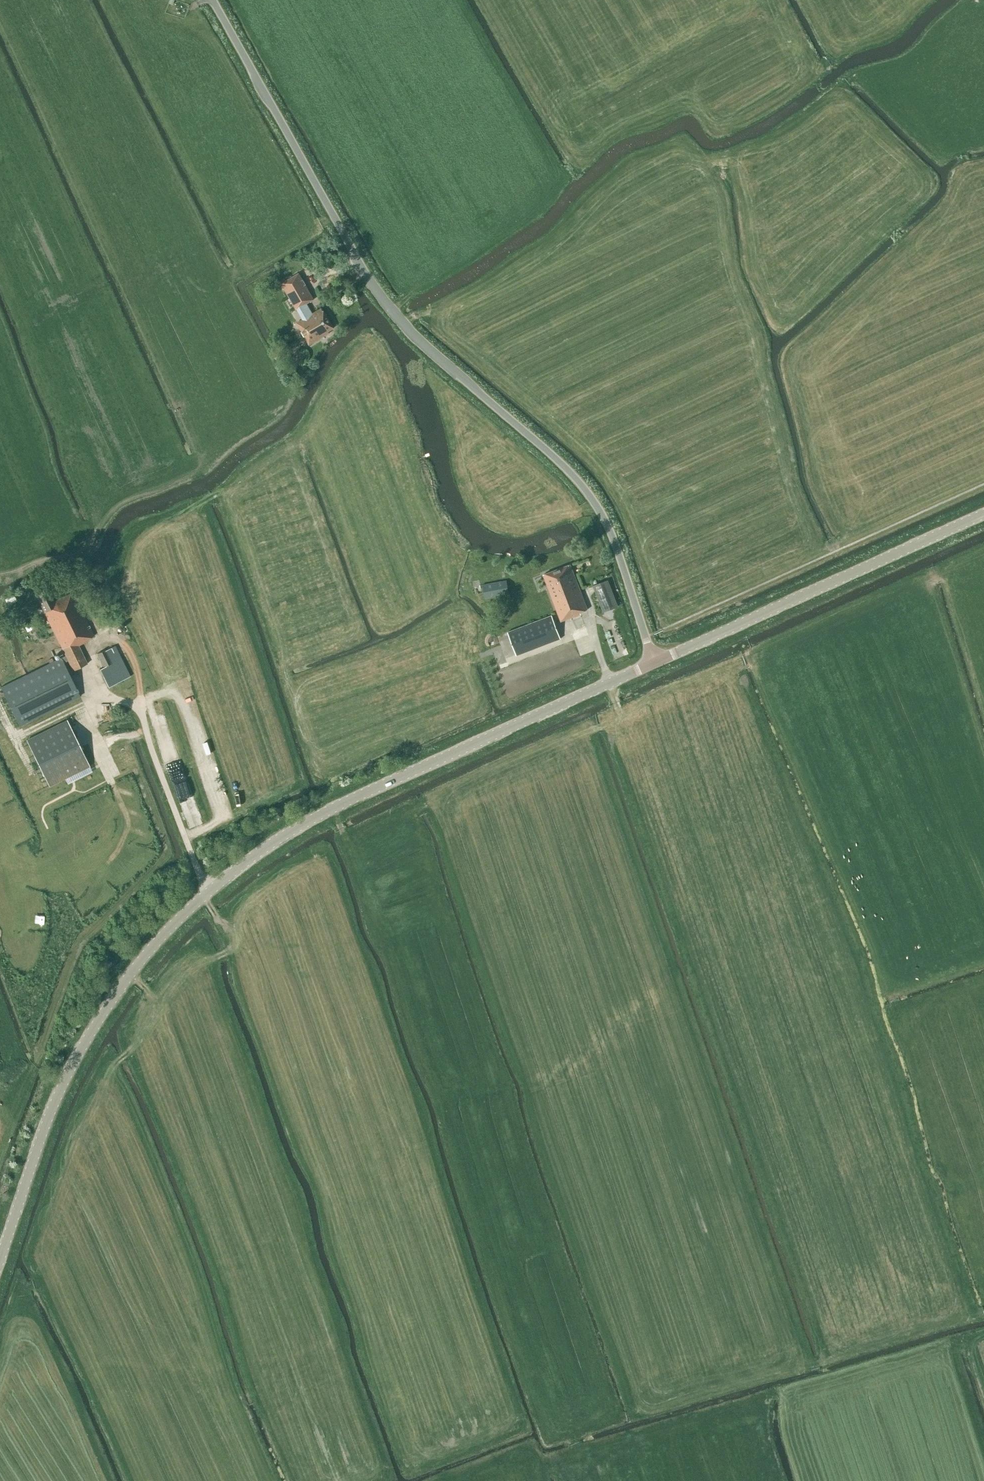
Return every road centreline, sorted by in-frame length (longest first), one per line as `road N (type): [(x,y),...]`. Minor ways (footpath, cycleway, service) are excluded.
road 1 (secondary): [(0,1272),(46,1132),(87,1043),(172,927),(301,826),(658,664)]
road 2 (unclassified): [(658,664),(595,501),(416,341),(383,302),(213,0)]
road 3 (secondary): [(658,664),(983,517)]

